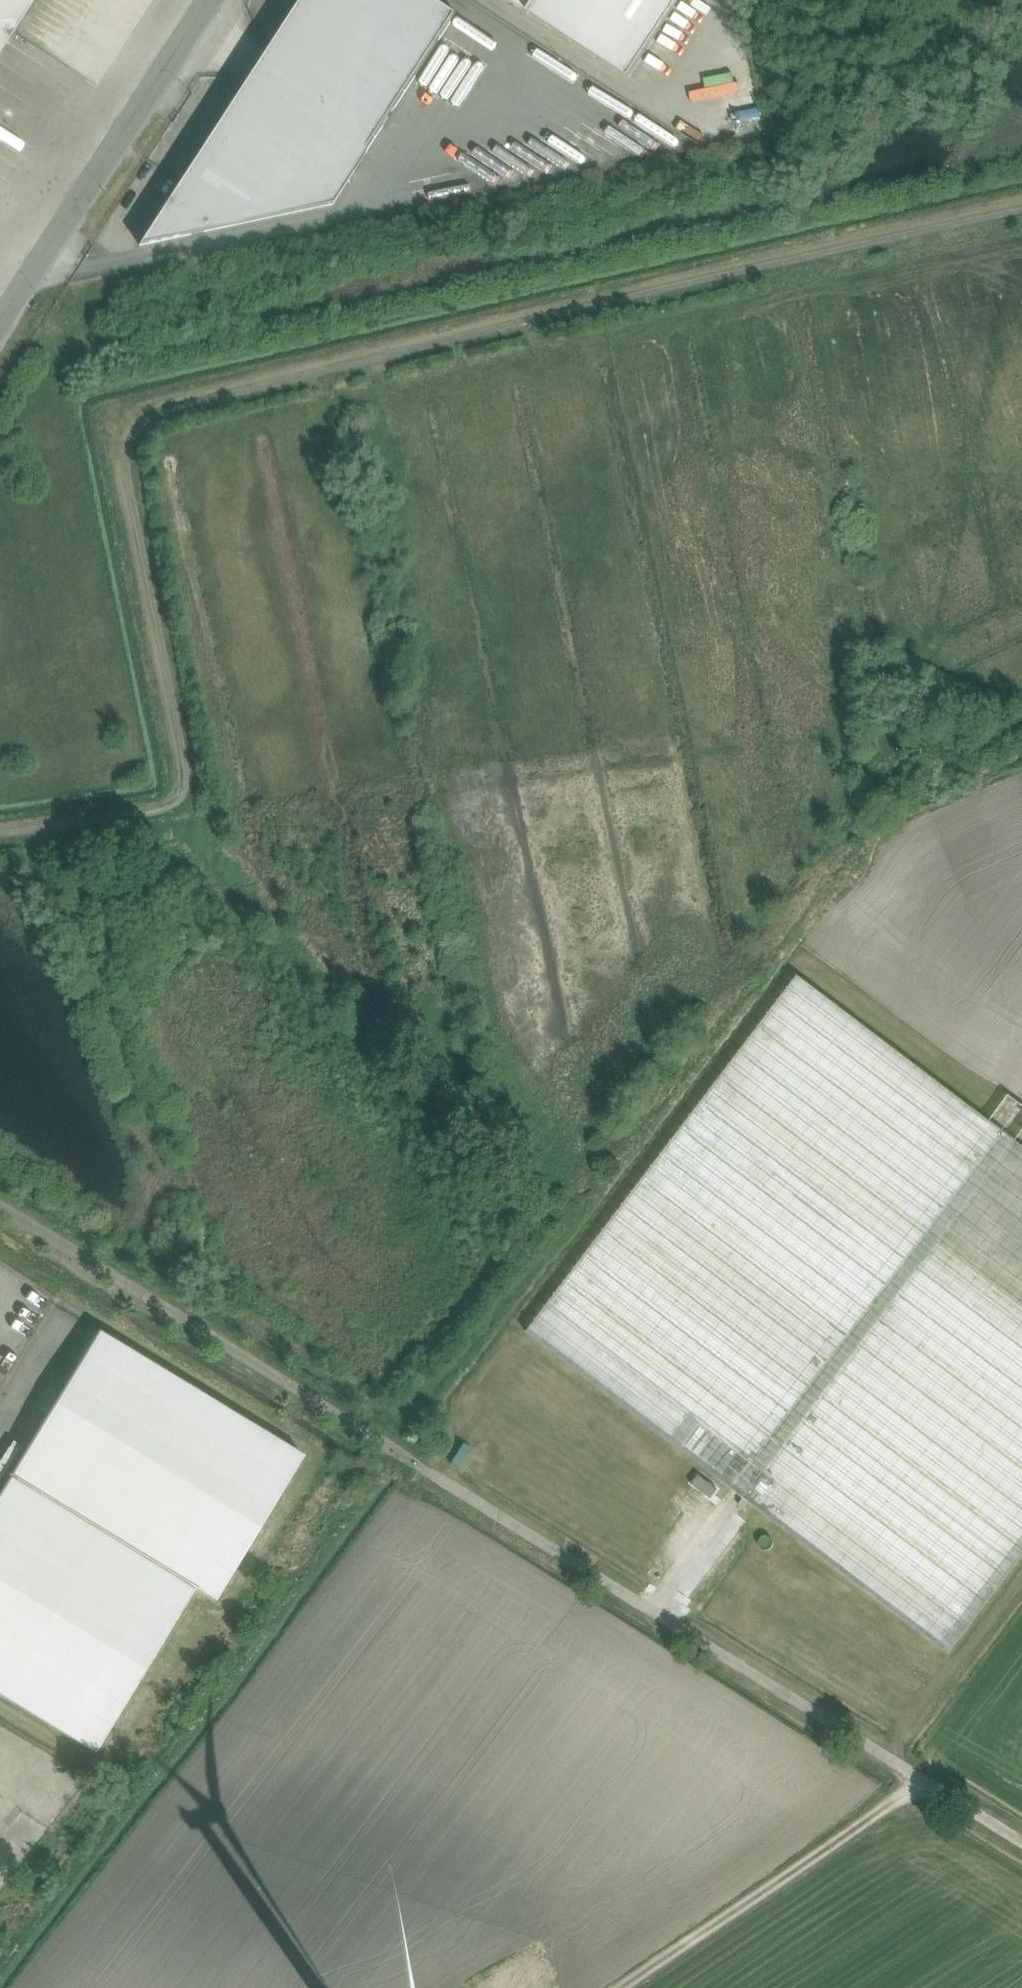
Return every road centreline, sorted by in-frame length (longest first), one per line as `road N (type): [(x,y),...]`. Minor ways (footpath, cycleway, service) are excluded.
road 1 (residential): [(415,1462),(1021,1842)]
road 2 (unclassified): [(0,321),(208,0)]

